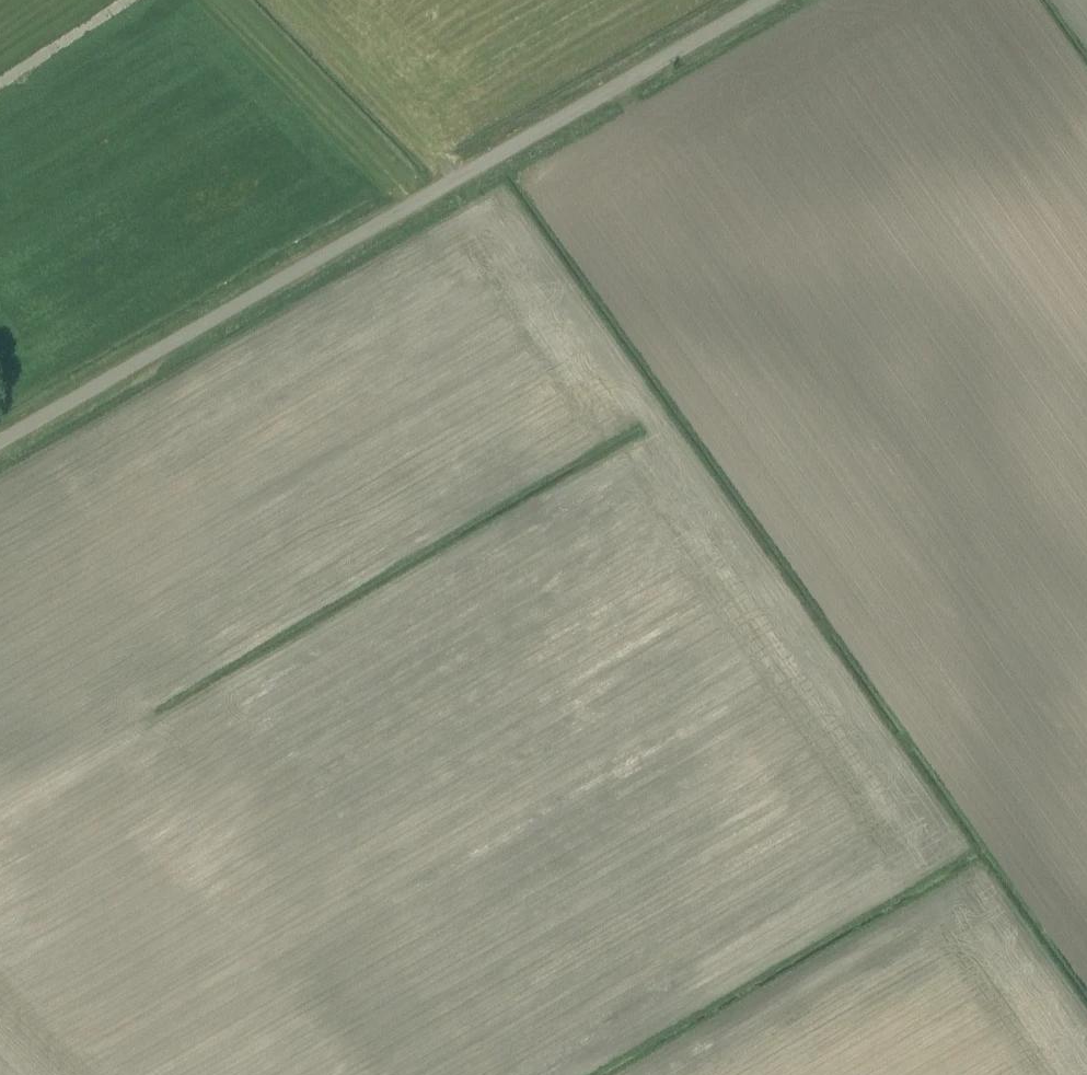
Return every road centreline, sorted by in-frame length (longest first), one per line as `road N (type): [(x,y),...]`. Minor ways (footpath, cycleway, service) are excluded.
road 1 (unclassified): [(0,447),(772,0)]

